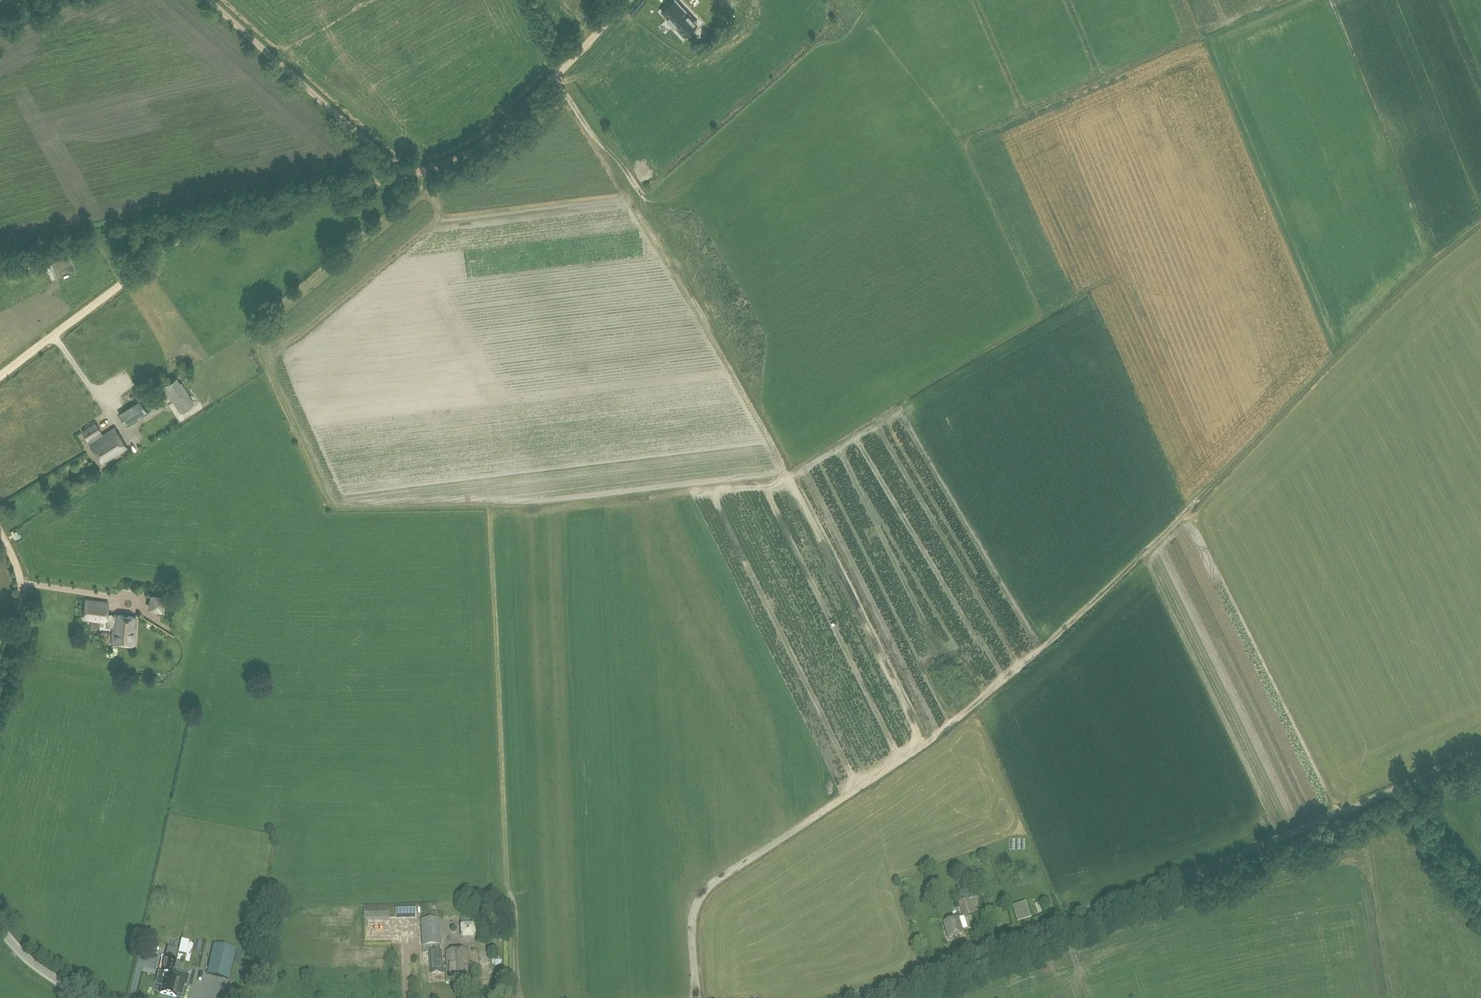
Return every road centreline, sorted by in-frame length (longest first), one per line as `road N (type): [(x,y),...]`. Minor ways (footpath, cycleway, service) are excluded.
road 1 (track): [(699,997),(697,925),(715,885),(912,756),(1045,647),(1408,283),(1480,221)]
road 2 (track): [(0,375),(204,224),(421,171),(481,148),(519,118),(627,0)]
road 3 (unclassified): [(839,997),(1215,863),(1480,751)]
road 4 (track): [(210,0),(403,176)]
road 5 (track): [(0,686),(22,606),(0,532)]

